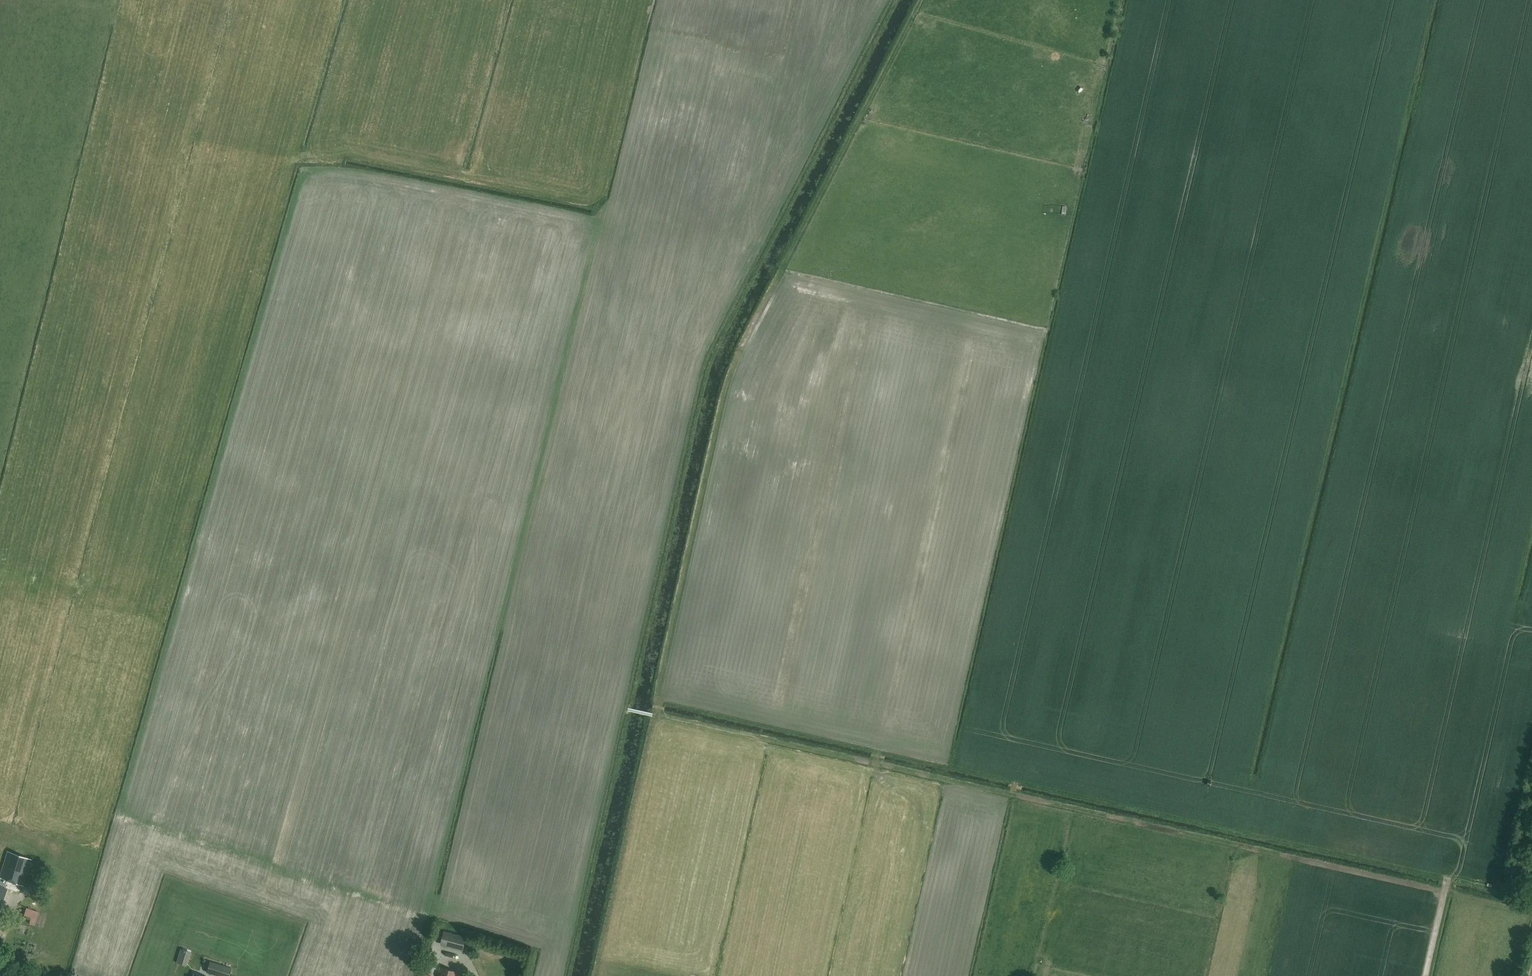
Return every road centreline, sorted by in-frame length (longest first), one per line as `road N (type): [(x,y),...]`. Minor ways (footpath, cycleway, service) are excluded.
road 1 (track): [(880,744),(882,787),(927,811),(892,975)]

